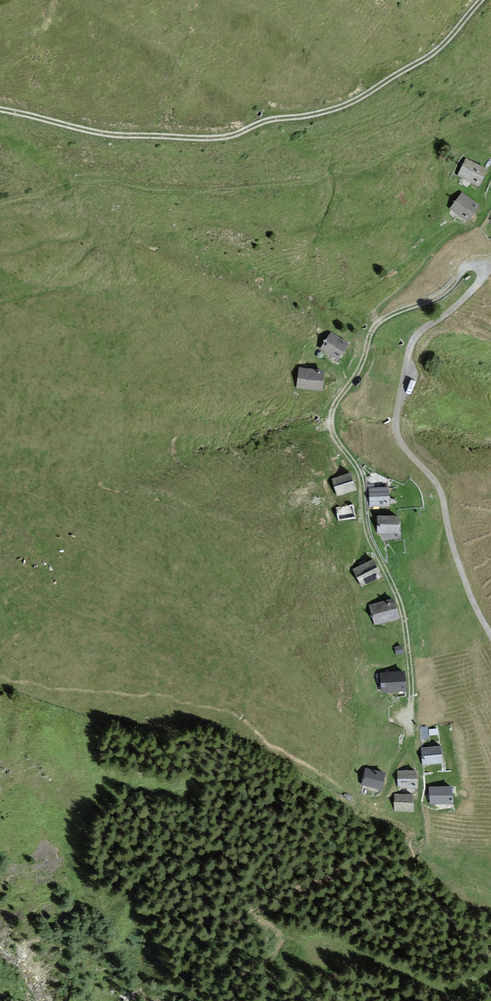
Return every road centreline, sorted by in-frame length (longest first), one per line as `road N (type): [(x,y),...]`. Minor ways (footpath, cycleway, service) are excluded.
road 1 (track): [(490,269),(467,266),(441,294),(380,322),(332,411),(333,434),(359,472),(369,536),(403,615),(410,732)]
road 2 (track): [(0,109),(100,133),(225,137),(362,96),(431,55),(481,0)]
road 3 (unclassified): [(490,636),(454,550),(441,491),(396,427),(416,336),(490,269)]
road 4 (track): [(490,977),(455,994),(361,958),(323,956)]

